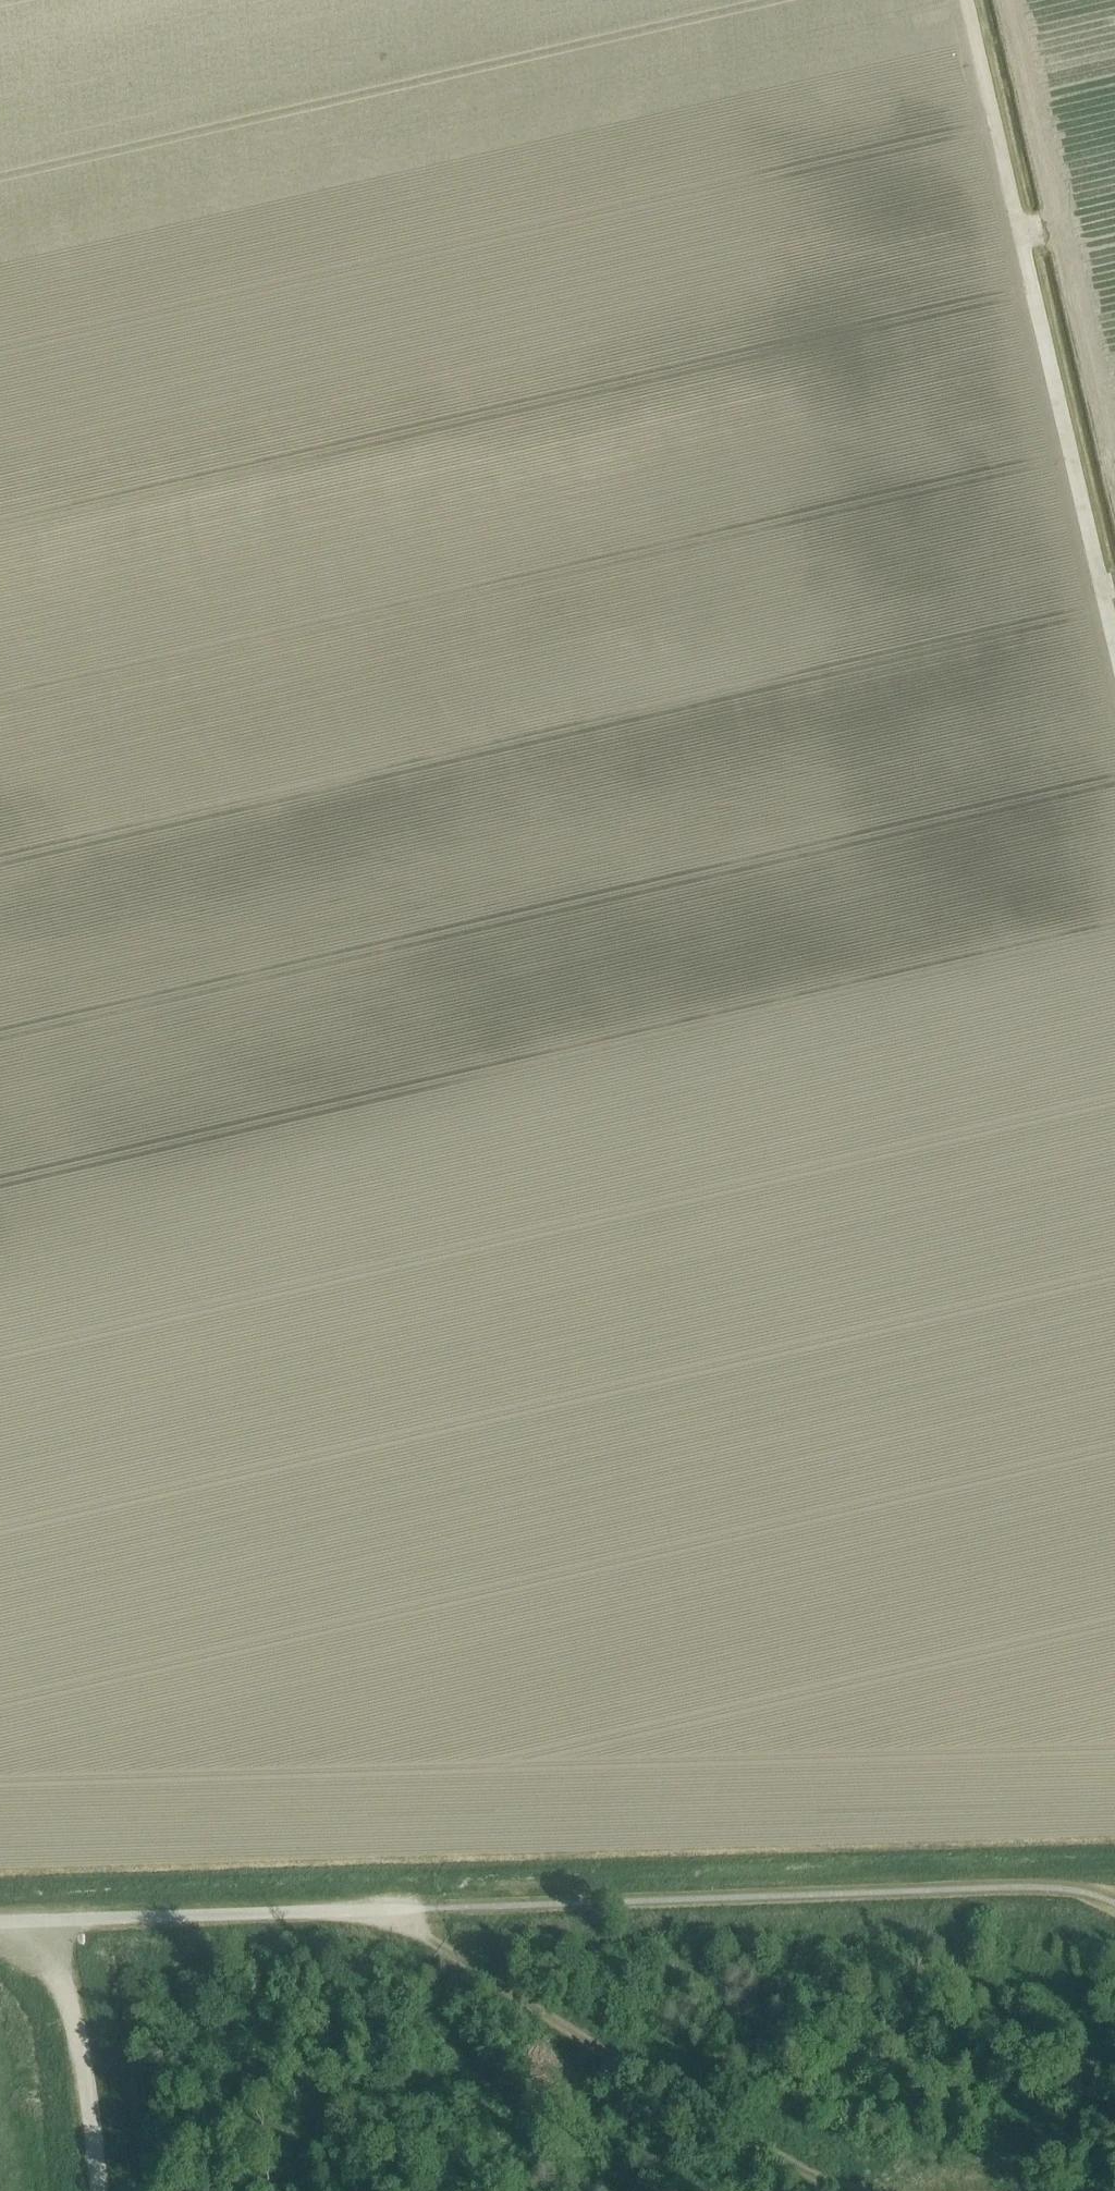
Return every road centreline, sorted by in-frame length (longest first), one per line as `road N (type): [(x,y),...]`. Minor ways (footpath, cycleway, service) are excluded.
road 1 (unclassified): [(1114,1909),(1078,1890),(0,1924)]

